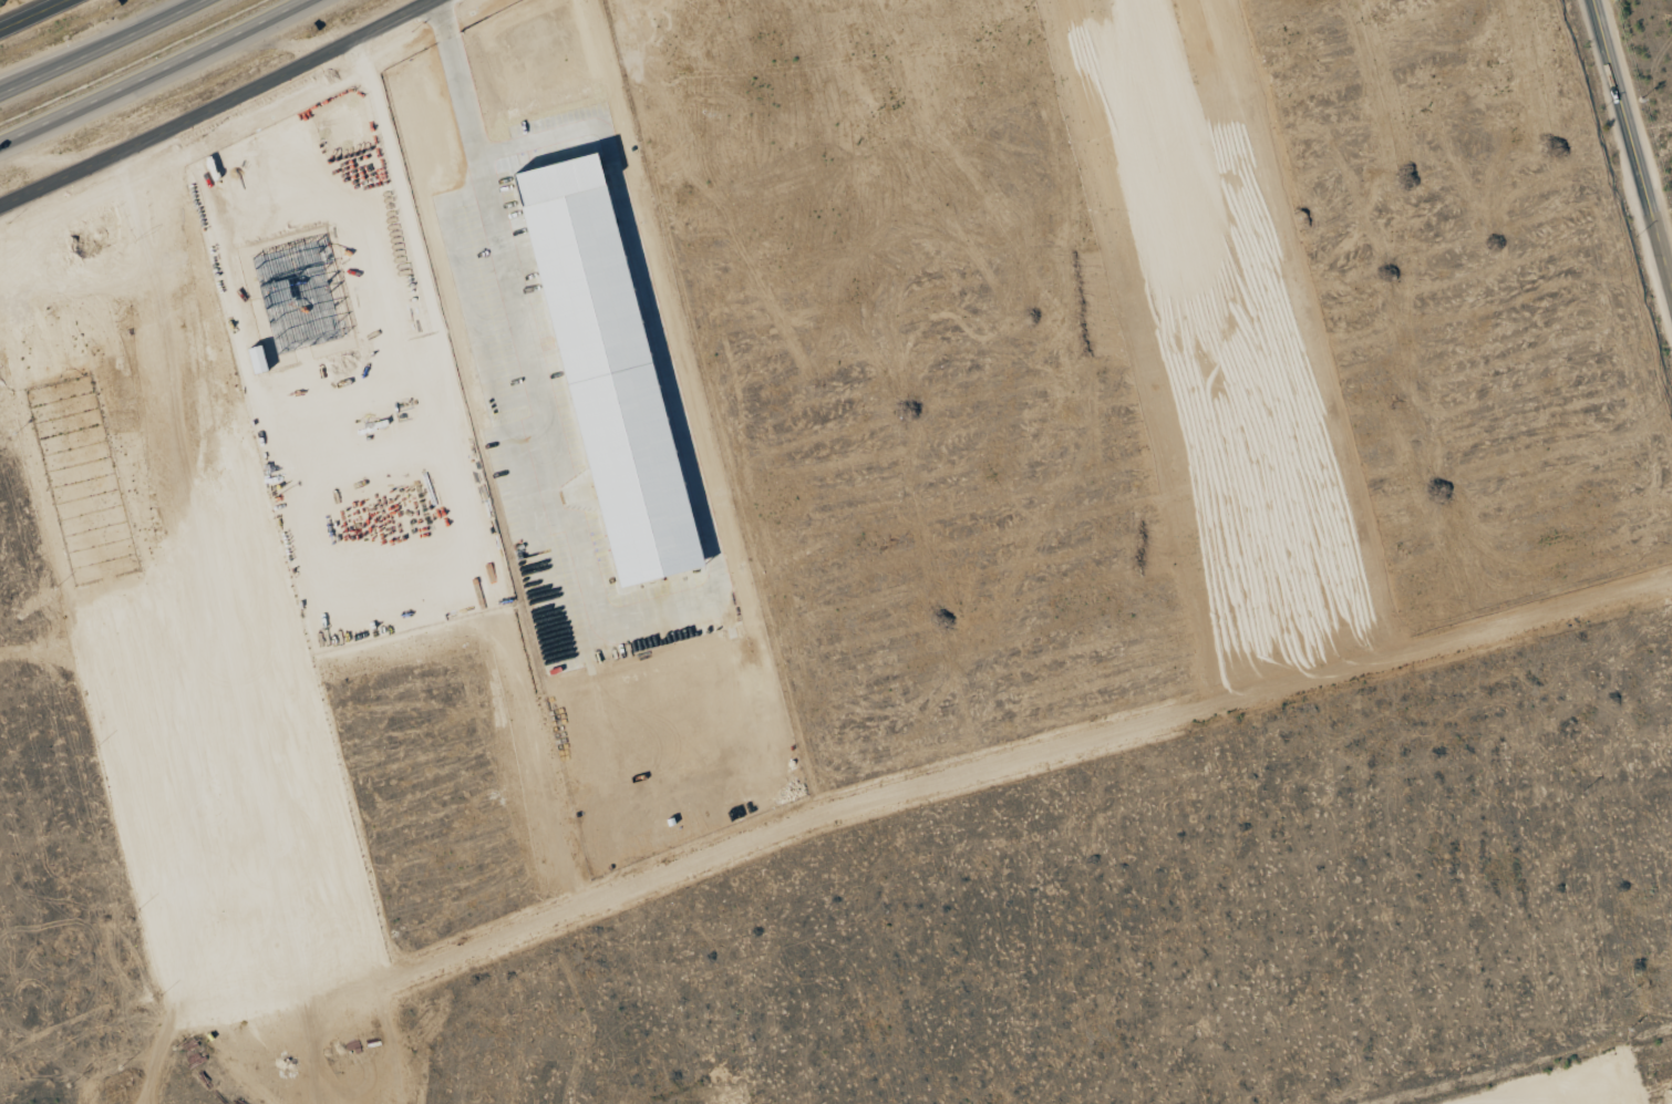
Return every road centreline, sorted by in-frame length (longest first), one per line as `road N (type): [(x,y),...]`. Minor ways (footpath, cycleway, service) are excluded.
road 1 (secondary): [(0,204),(431,0)]
road 2 (motorway): [(0,142),(299,0)]
road 3 (secondary): [(1671,278),(1598,0)]
road 4 (motorway): [(202,0),(0,93)]

